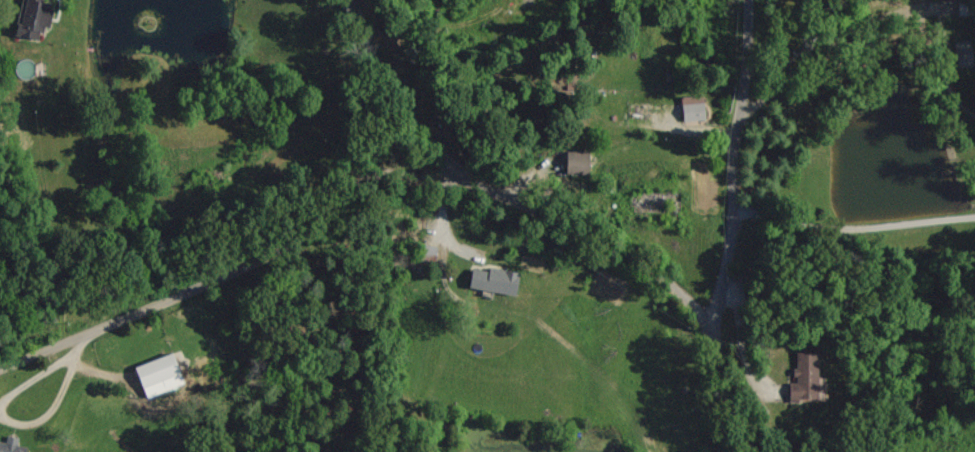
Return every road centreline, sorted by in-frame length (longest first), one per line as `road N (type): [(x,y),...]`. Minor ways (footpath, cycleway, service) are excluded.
road 1 (residential): [(757,451),(720,370),(711,325),(695,307),(639,261),(471,184),(402,115),(332,0)]
road 2 (residential): [(0,370),(297,244),(373,178),(471,184)]
road 3 (residential): [(711,325),(726,251),(745,0)]

